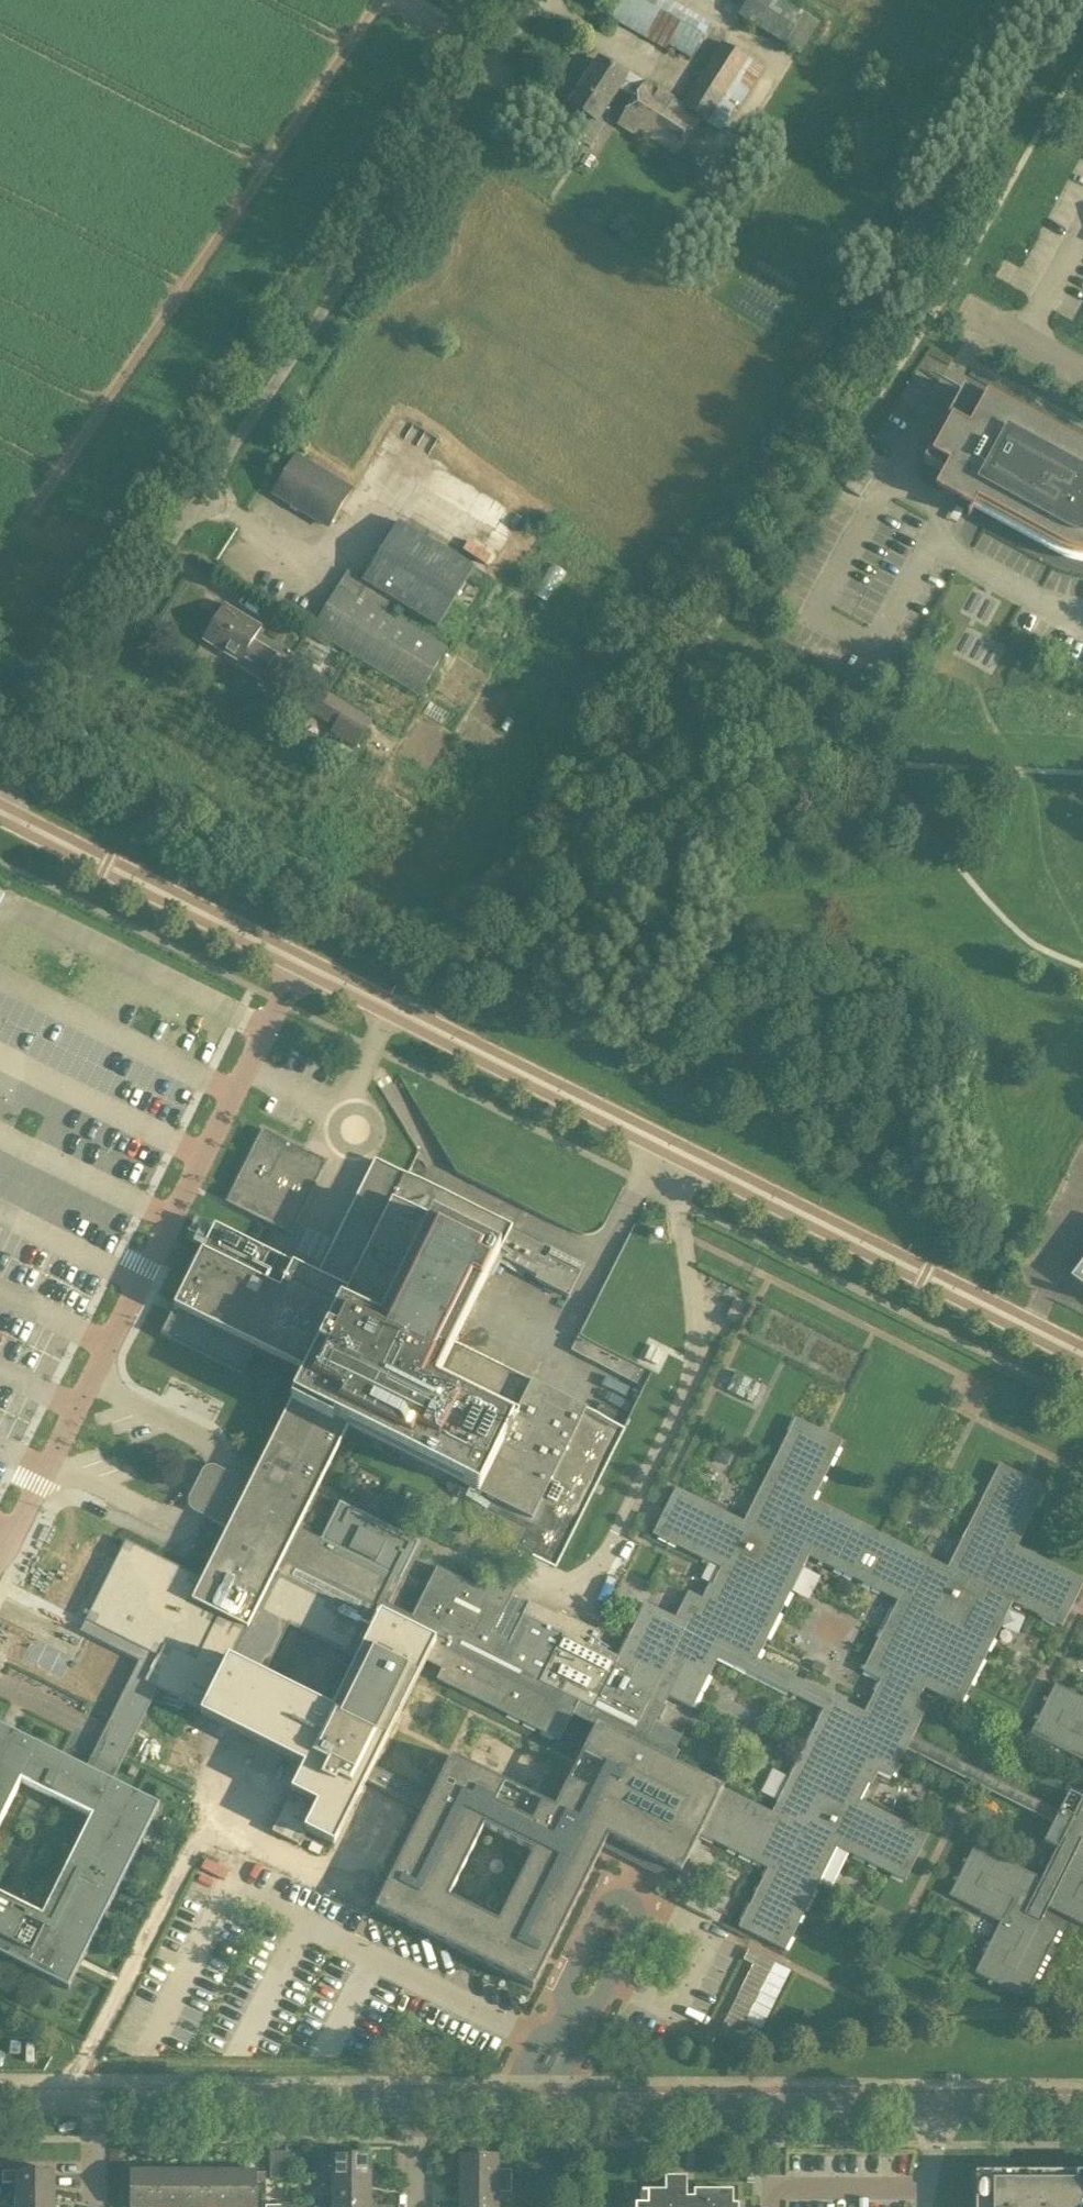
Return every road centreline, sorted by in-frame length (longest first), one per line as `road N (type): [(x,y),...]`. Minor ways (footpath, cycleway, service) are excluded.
road 1 (unclassified): [(0,810),(50,723),(530,0)]
road 2 (tertiary): [(413,2101),(944,2103)]
road 3 (unclassified): [(1082,1353),(656,1137)]
road 4 (unclassified): [(398,1007),(0,816)]
road 5 (unclassified): [(375,1052),(442,1170),(587,1250),(605,1240),(656,1137)]
road 6 (tertiary): [(100,2098),(413,2101)]
road 7 (unclassified): [(656,1137),(398,1007)]
road 8 (unclassified): [(311,1236),(350,1154),(338,1115),(375,1052)]
road 9 (tertiary): [(944,2103),(1082,2104)]

